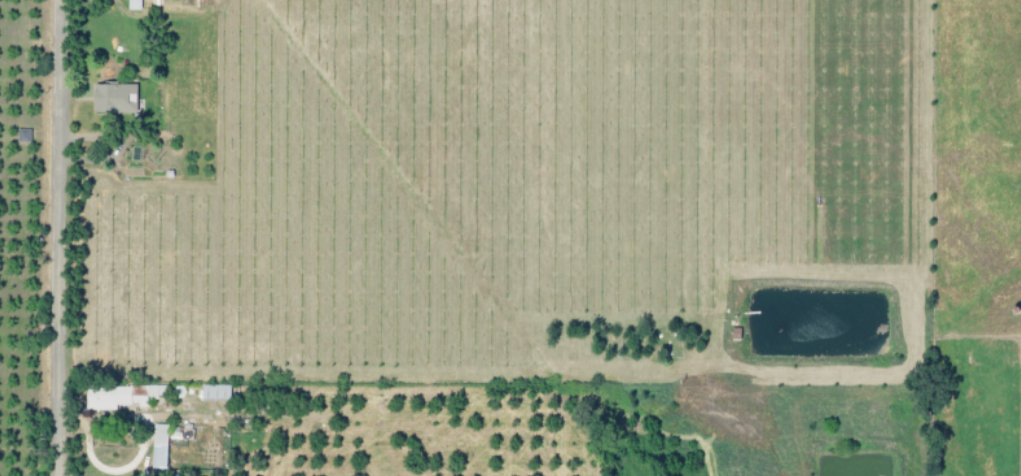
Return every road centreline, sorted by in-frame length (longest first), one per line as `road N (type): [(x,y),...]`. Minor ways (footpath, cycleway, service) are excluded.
road 1 (residential): [(56,475),(59,0)]

